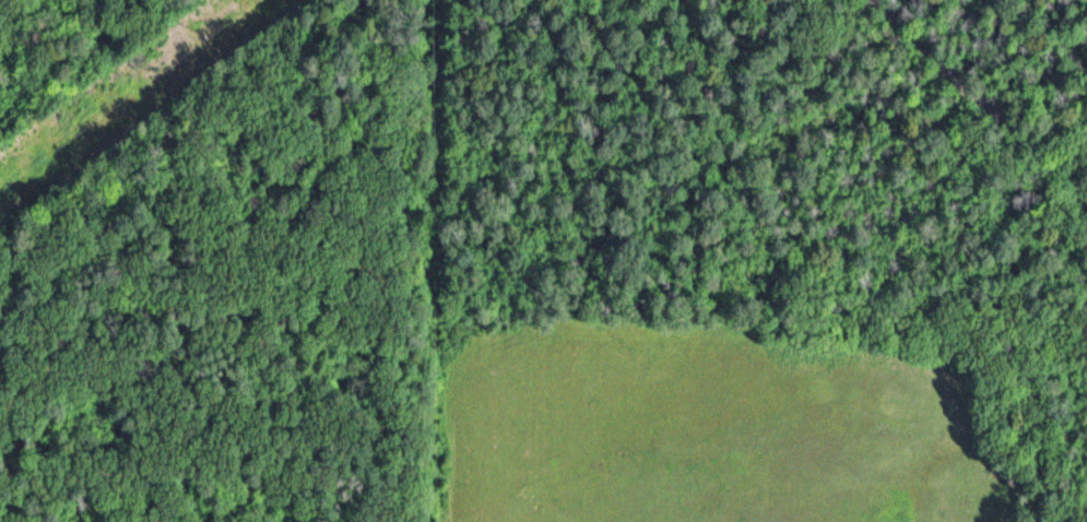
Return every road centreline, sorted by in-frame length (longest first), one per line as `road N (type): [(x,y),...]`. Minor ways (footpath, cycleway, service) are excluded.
road 1 (track): [(858,0),(1086,211)]

